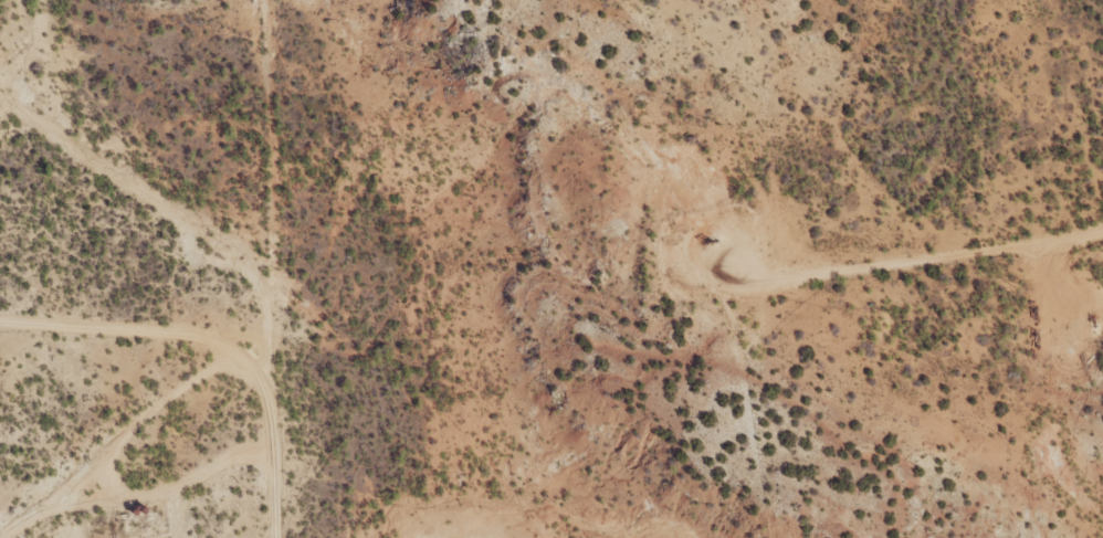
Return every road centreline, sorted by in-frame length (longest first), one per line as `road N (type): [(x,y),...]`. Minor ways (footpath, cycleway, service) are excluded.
road 1 (track): [(277,0),(287,66),(255,432),(255,537)]
road 2 (track): [(0,345),(263,337)]
road 3 (track): [(26,537),(193,426),(255,432)]

